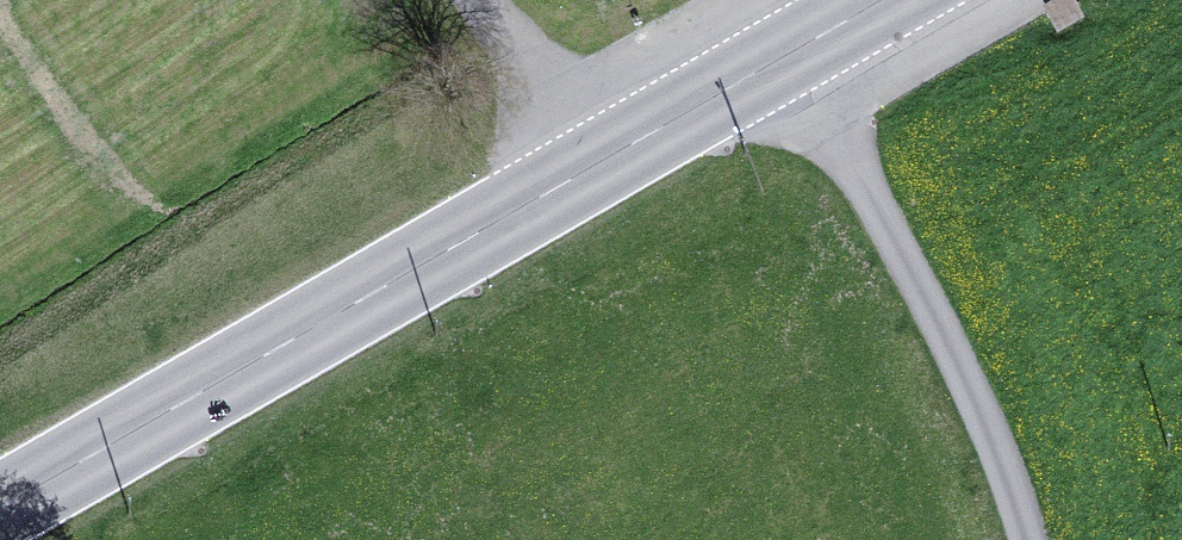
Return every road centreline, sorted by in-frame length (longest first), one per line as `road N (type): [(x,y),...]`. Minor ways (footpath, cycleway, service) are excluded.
road 1 (primary): [(612,156),(0,510)]
road 2 (unclassified): [(1013,539),(993,472),(867,202),(778,57)]
road 3 (unclassified): [(612,156),(462,0)]
road 4 (primary): [(778,57),(612,156)]

